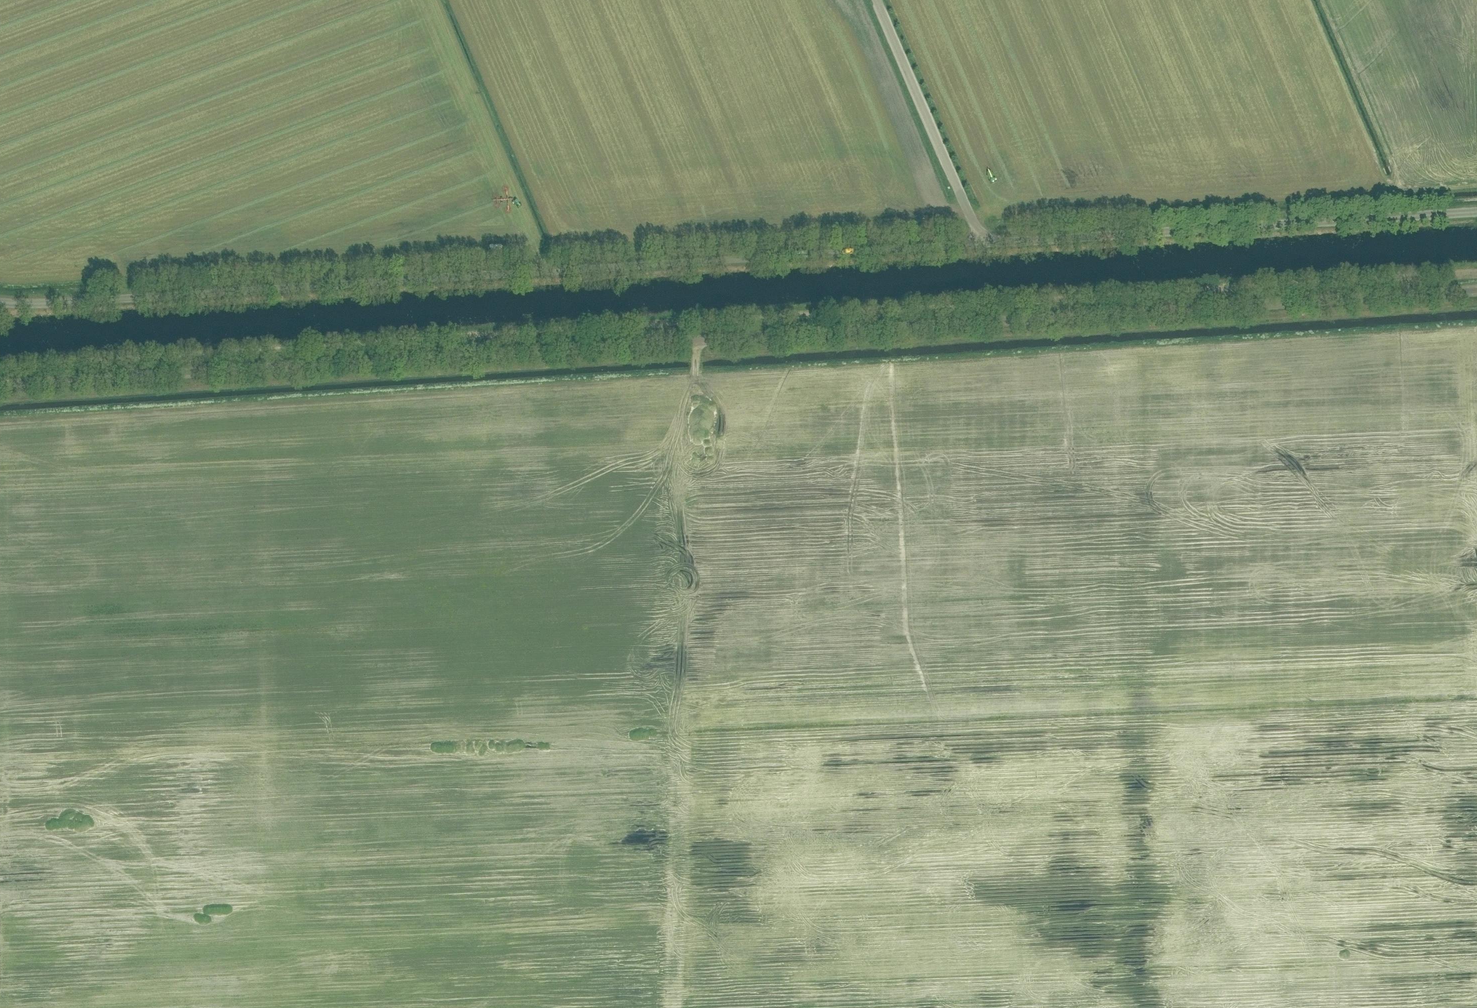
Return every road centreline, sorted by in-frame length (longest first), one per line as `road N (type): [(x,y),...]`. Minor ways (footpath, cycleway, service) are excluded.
road 1 (tertiary): [(0,387),(1476,291)]
road 2 (unclassified): [(0,304),(1476,213)]

